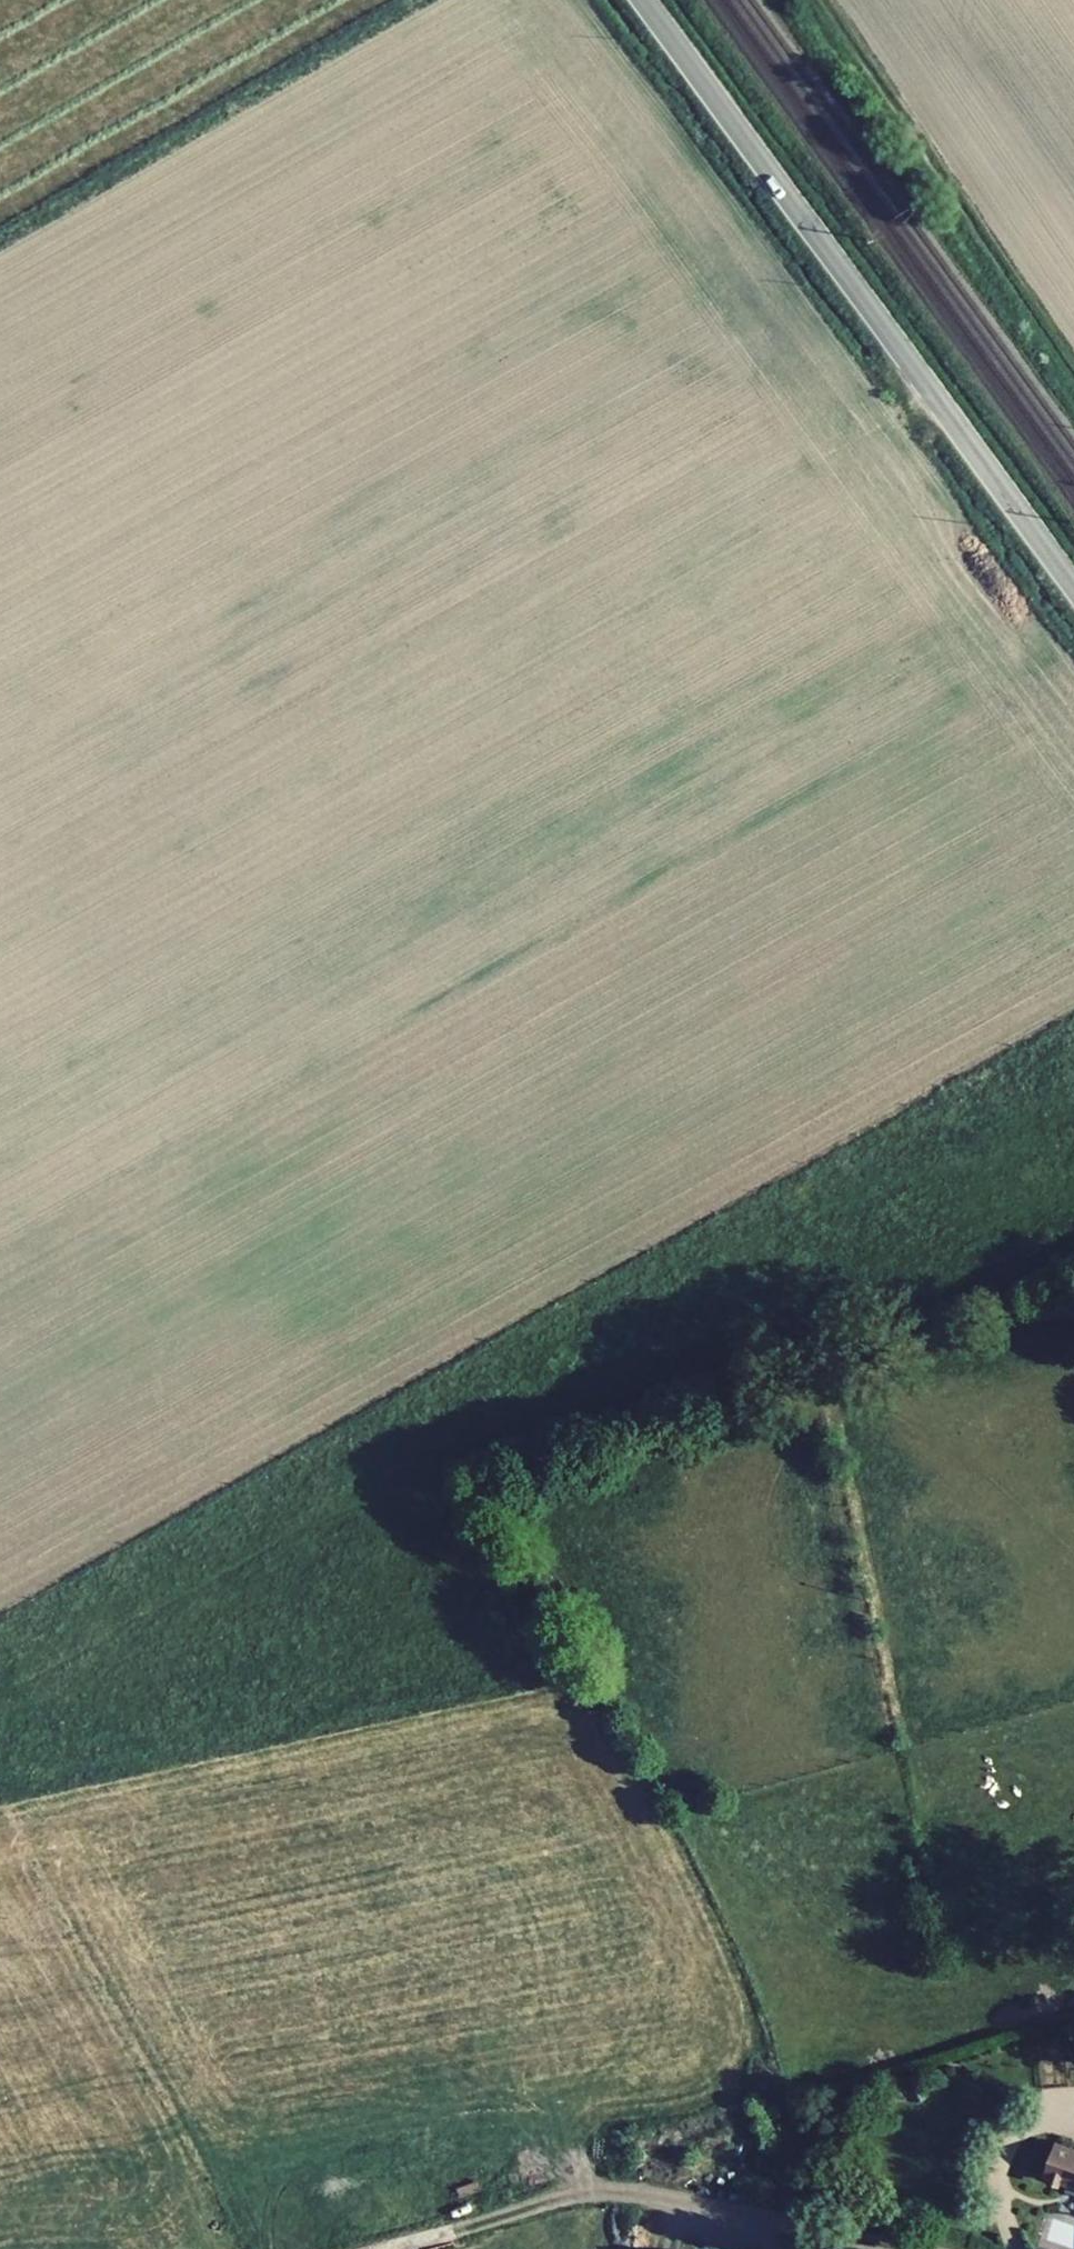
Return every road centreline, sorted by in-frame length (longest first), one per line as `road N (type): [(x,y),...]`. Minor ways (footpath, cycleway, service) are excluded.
road 1 (tertiary): [(642,0),(1073,587)]
road 2 (track): [(409,2248),(559,2200),(647,2191),(740,2202),(841,2238),(897,2248)]

